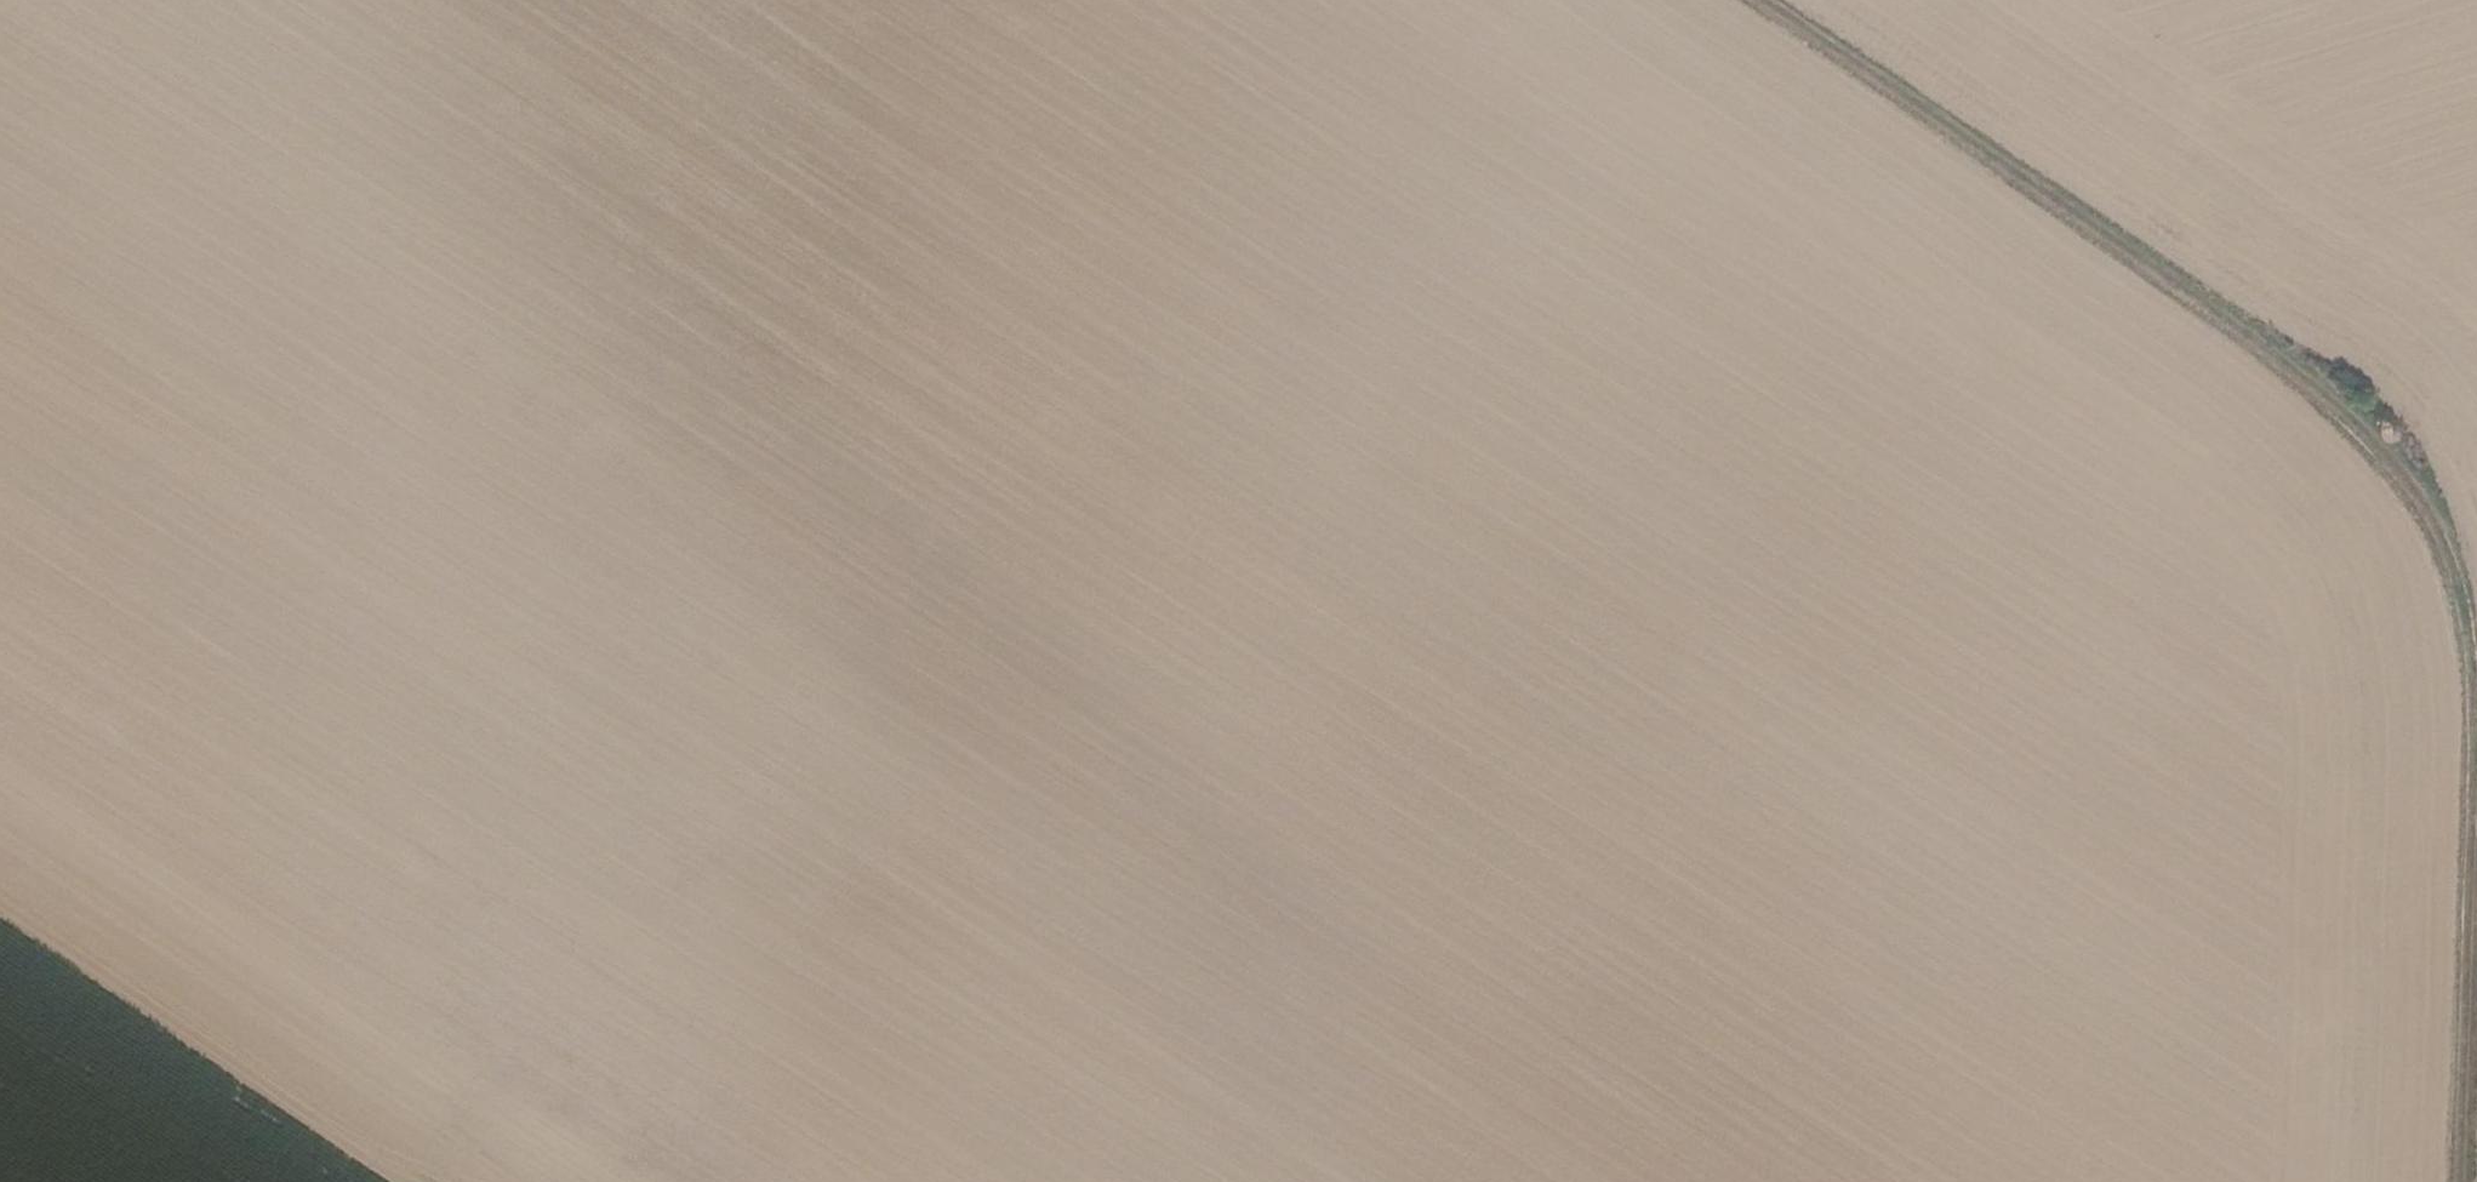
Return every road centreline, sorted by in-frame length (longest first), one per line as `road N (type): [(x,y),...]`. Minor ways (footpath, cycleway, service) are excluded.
road 1 (track): [(1750,0),(2367,432),(2430,509),(2474,646),(2461,1181)]

